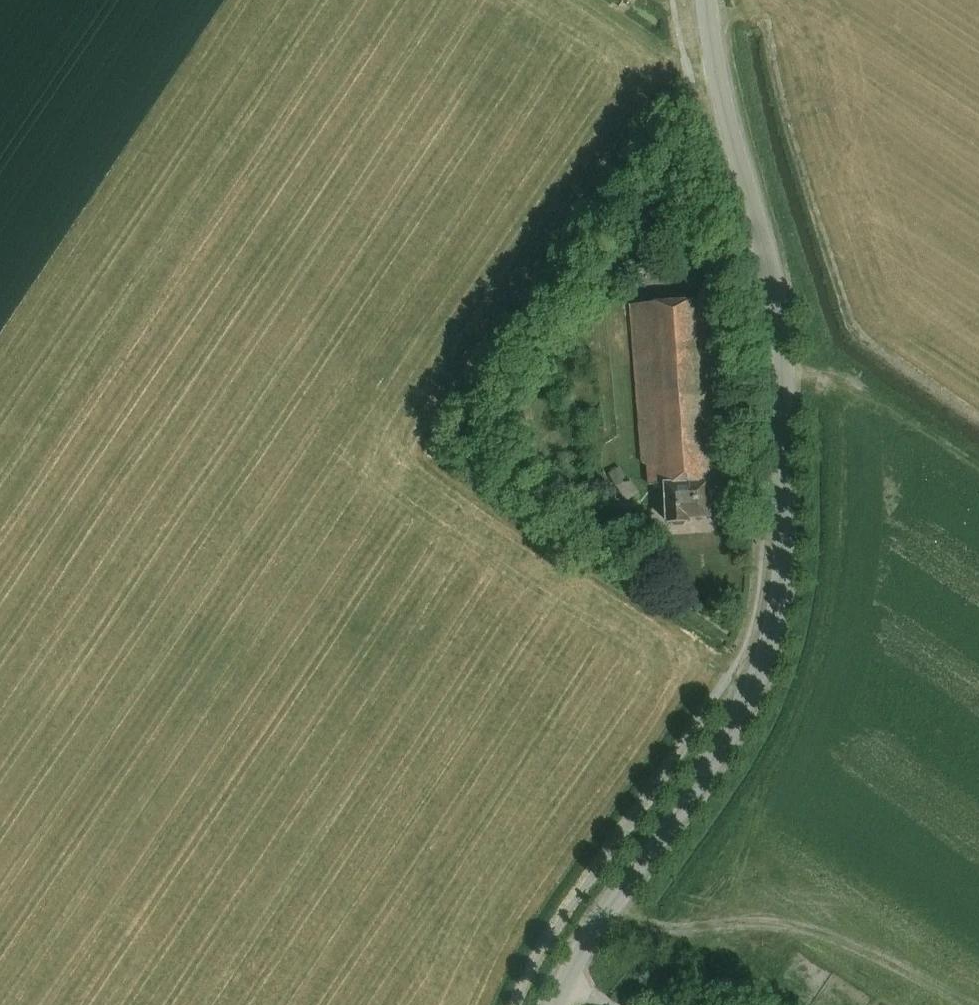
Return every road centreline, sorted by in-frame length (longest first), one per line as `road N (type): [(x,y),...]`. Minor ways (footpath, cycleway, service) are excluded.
road 1 (secondary): [(556,1004),(604,914),(750,692),(781,590),(786,407),(780,308),(703,0)]

